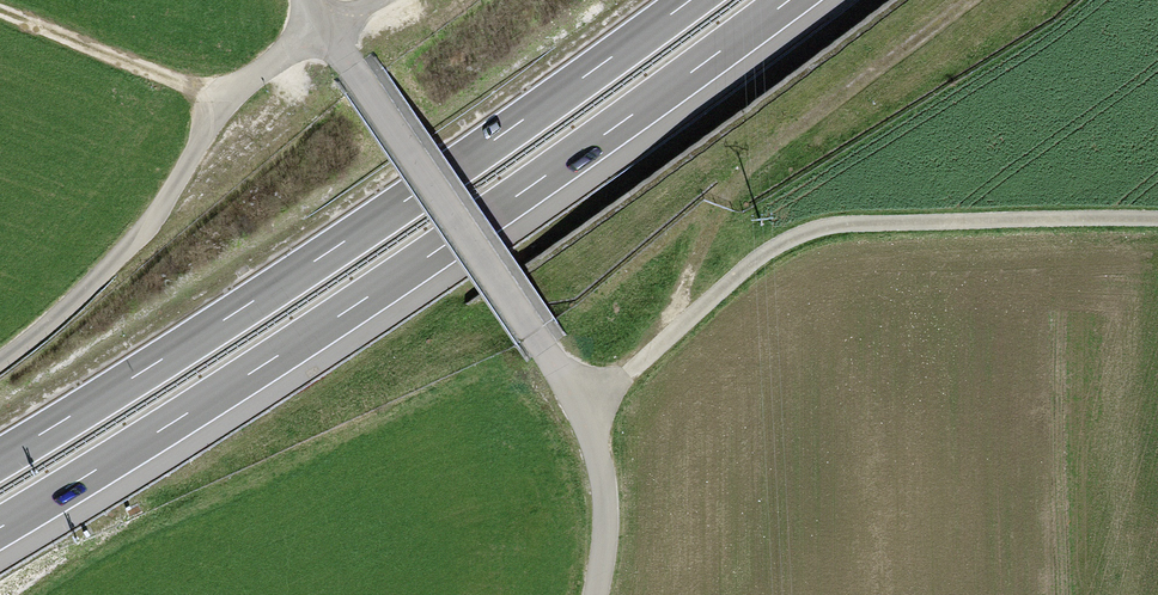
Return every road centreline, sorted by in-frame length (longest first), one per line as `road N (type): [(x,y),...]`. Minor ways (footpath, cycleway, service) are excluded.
road 1 (motorway): [(0,528),(309,336),(788,0)]
road 2 (motorway): [(692,0),(409,201),(0,458)]
road 3 (track): [(589,421),(672,328),(790,236),(919,222),(1157,221)]
road 4 (track): [(396,0),(261,74),(228,102),(140,244),(0,367)]
road 5 (tertiary): [(325,43),(530,337)]
road 6 (unclassified): [(530,337),(589,421),(600,490),(588,594)]
road 7 (track): [(0,14),(228,102)]

